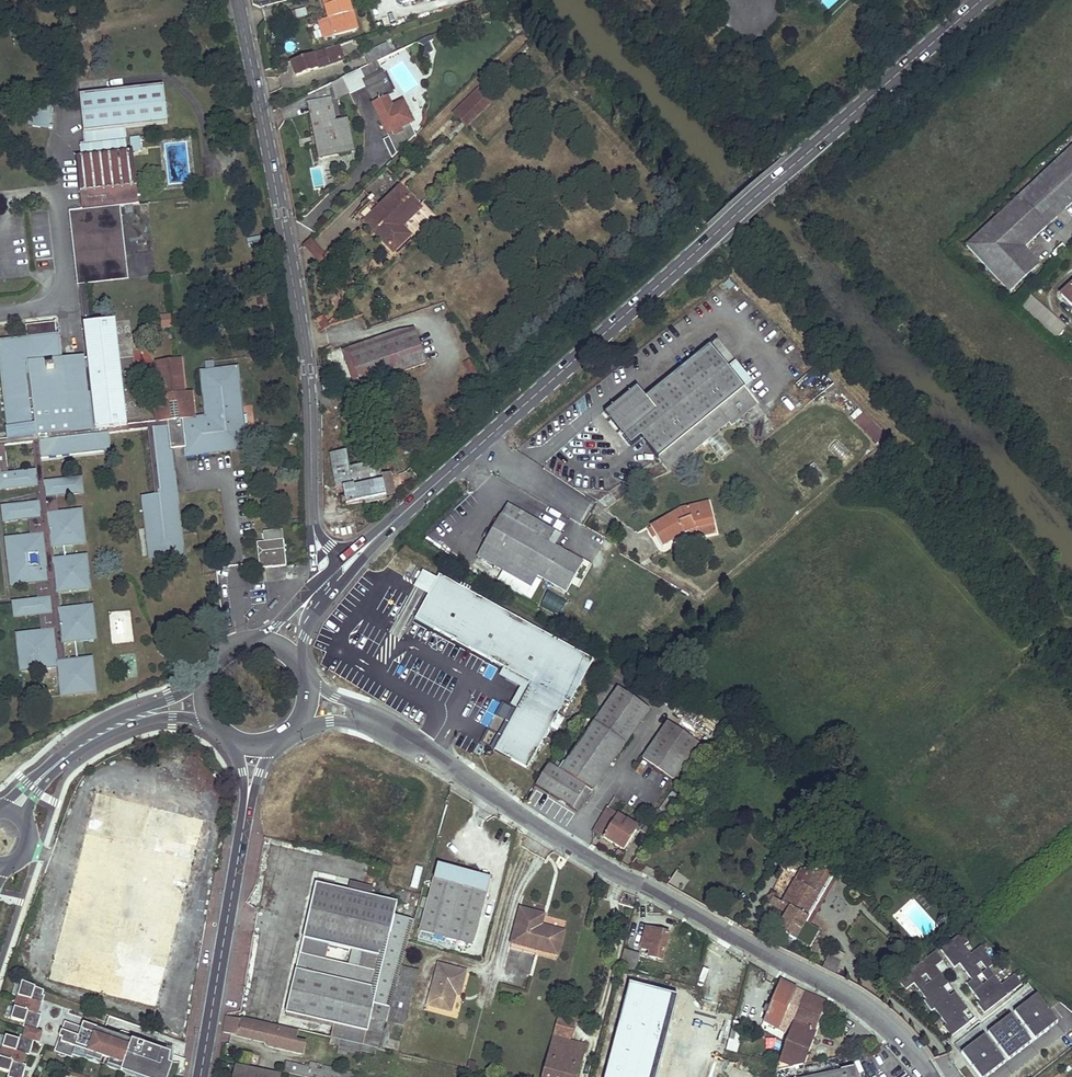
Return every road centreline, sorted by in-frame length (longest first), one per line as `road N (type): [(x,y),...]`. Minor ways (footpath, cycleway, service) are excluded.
road 1 (secondary): [(983,0),(388,526)]
road 2 (residential): [(312,517),(308,369),(238,0)]
road 3 (tertiary): [(510,808),(861,1005),(929,1076)]
road 4 (secondary): [(200,1076),(246,810)]
road 5 (tertiary): [(510,808),(465,766),(391,718),(334,696),(305,666)]
road 6 (tertiary): [(206,670),(192,686),(78,740),(0,806)]
road 7 (tertiary): [(295,727),(355,722),(510,808)]
road 8 (tertiary): [(25,823),(38,792),(95,743),(161,717),(214,724)]

